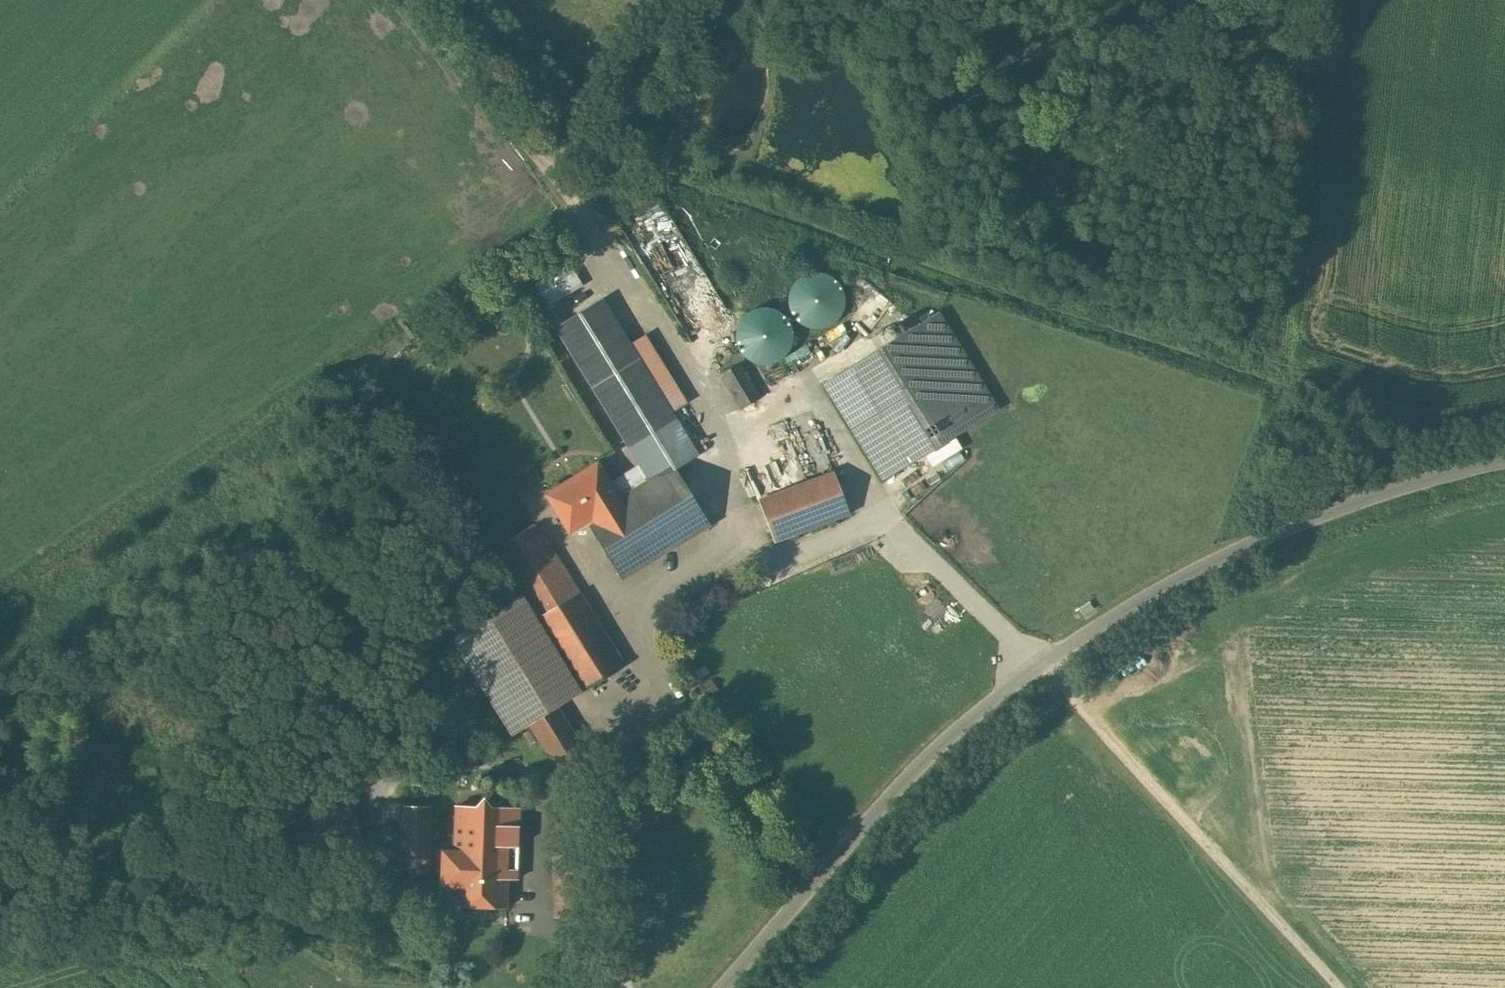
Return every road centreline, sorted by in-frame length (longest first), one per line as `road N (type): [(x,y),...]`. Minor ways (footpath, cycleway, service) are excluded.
road 1 (unclassified): [(723,987),(945,753),(1046,671),(1200,567),(1267,536),(1415,483),(1504,460)]
road 2 (track): [(1046,671),(1340,987)]
road 3 (track): [(430,0),(615,235)]

